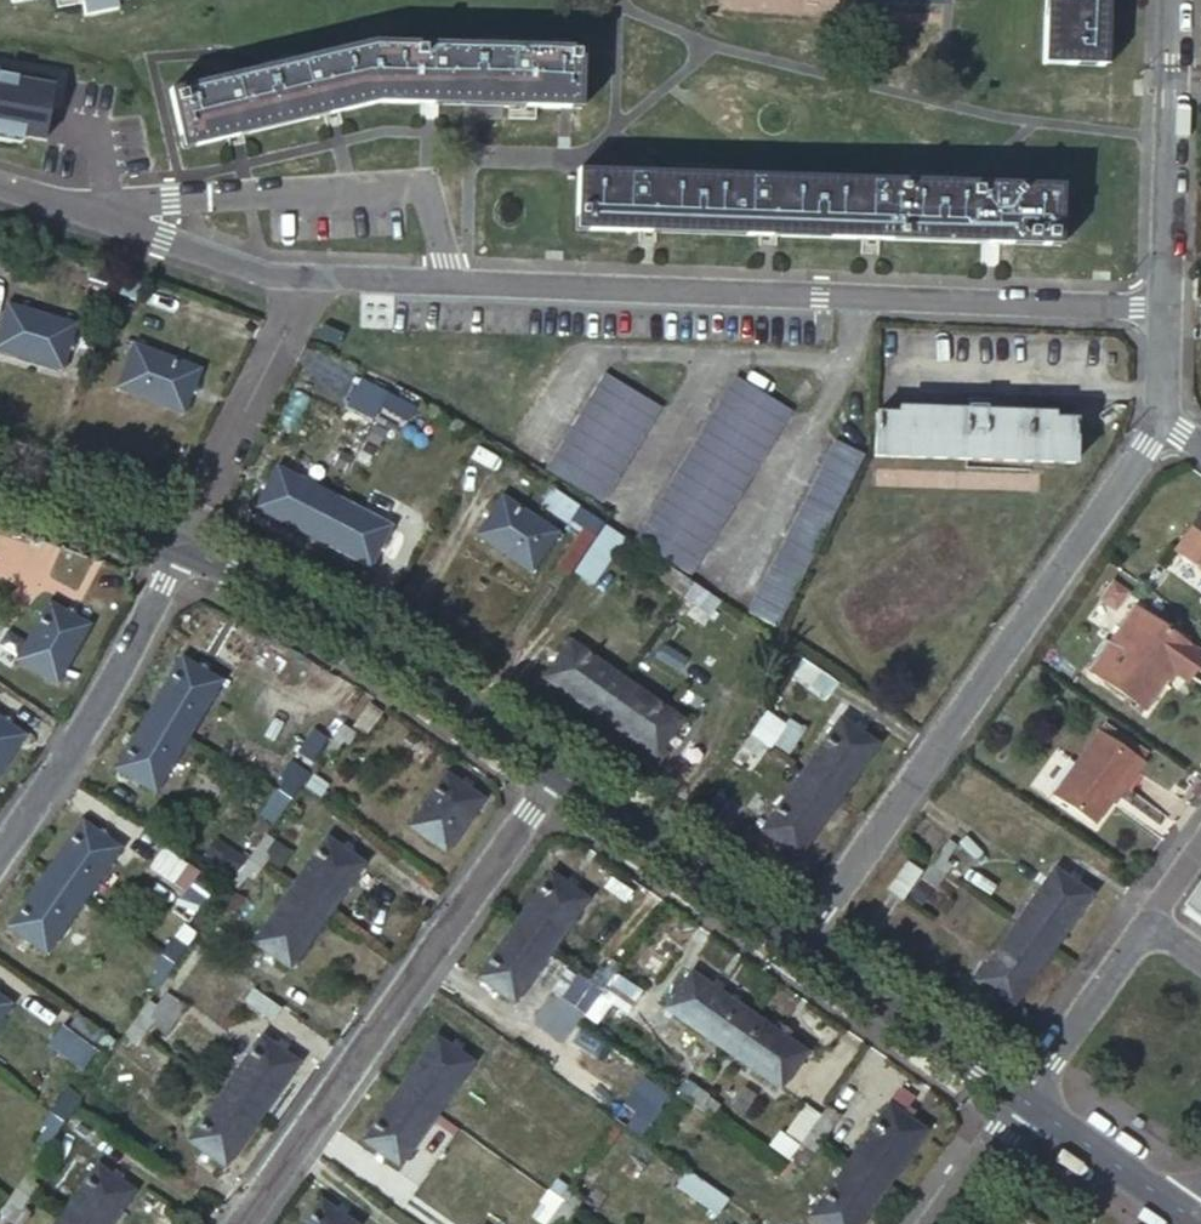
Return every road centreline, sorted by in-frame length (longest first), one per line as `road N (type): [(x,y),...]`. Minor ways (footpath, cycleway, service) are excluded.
road 1 (residential): [(309,280),(1166,306)]
road 2 (residential): [(1163,420),(797,947)]
road 3 (residential): [(249,1223),(561,781)]
road 4 (tertiary): [(185,547),(306,605),(561,781)]
road 5 (residential): [(185,547),(62,776),(0,863)]
road 6 (residential): [(0,189),(60,201),(260,273),(309,280)]
road 7 (residential): [(1175,0),(1166,306)]
road 8 (residential): [(309,280),(185,547)]
road 9 (tertiary): [(561,781),(797,947)]
road 10 (tertiary): [(797,947),(1021,1103)]
road 11 (residential): [(1021,1103),(1147,920)]
road 12 (tertiary): [(1021,1103),(1191,1222)]
road 13 (tertiary): [(0,477),(185,547)]
road 14 (residential): [(935,1223),(1021,1103)]

